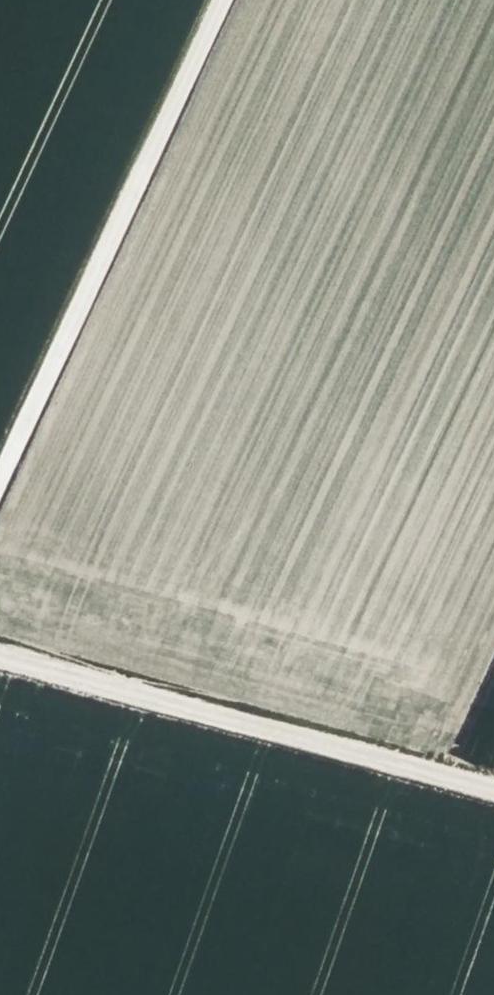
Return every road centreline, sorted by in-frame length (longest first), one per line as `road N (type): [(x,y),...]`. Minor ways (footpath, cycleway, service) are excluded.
road 1 (track): [(0,492),(223,0)]
road 2 (track): [(493,794),(0,660)]

